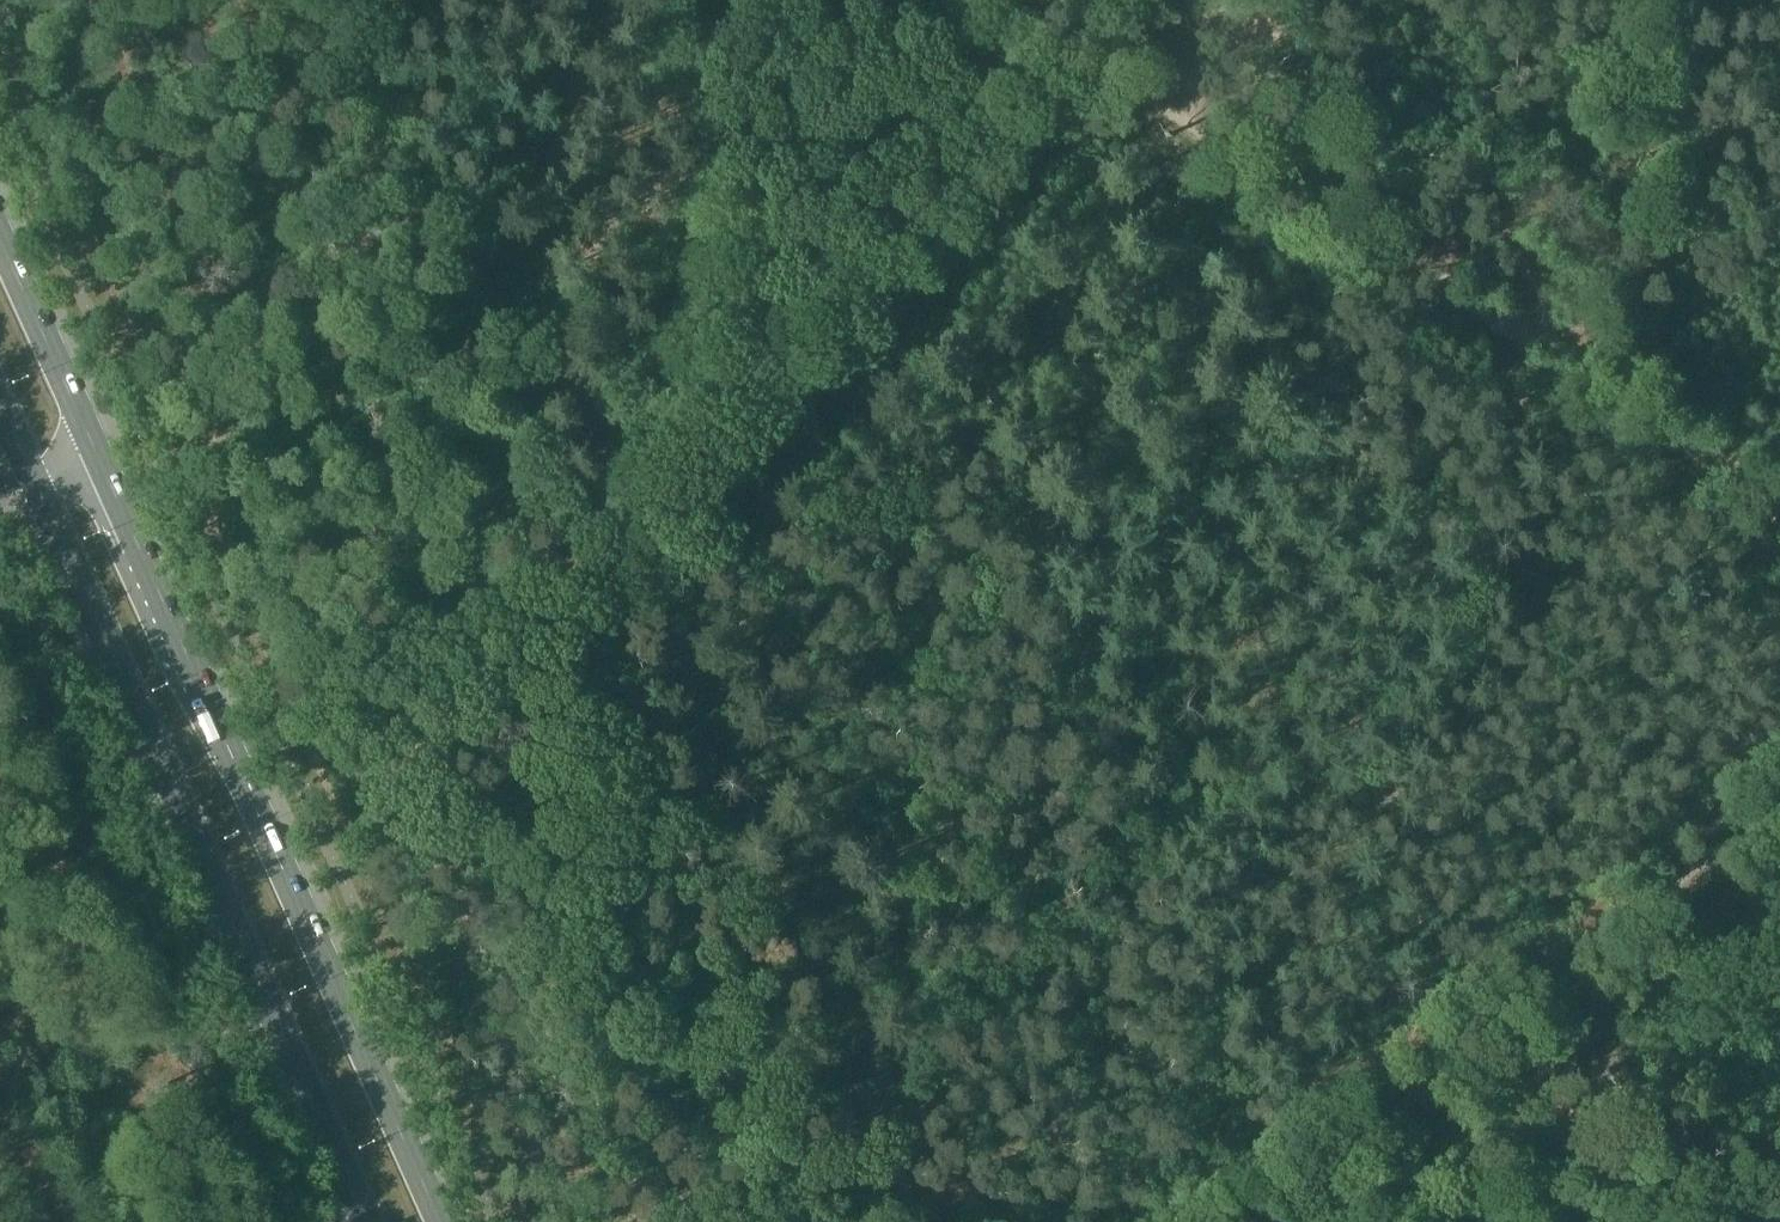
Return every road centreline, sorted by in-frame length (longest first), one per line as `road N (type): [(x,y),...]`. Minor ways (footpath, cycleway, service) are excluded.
road 1 (track): [(1779,196),(1690,209),(1612,150),(1602,200),(1565,229),(1496,516),(1441,686),(1335,790),(1093,876),(881,1100)]
road 2 (track): [(999,0),(1779,500)]
road 3 (primary): [(442,1221),(96,450)]
road 4 (primary): [(34,480),(365,1221)]
road 5 (track): [(935,1221),(637,544)]
road 6 (track): [(1091,0),(1066,45),(744,437),(637,544)]
road 7 (track): [(143,427),(209,428),(258,445),(308,428),(453,254),(535,186),(580,106),(616,0)]
road 8 (track): [(1247,1221),(1779,803)]
road 9 (track): [(637,544),(453,254),(340,0)]
road 10 (track): [(637,544),(641,521),(698,420),(718,343),(693,0)]
road 11 (primary): [(96,450),(0,241)]
road 12 (track): [(637,544),(528,602),(520,639)]

